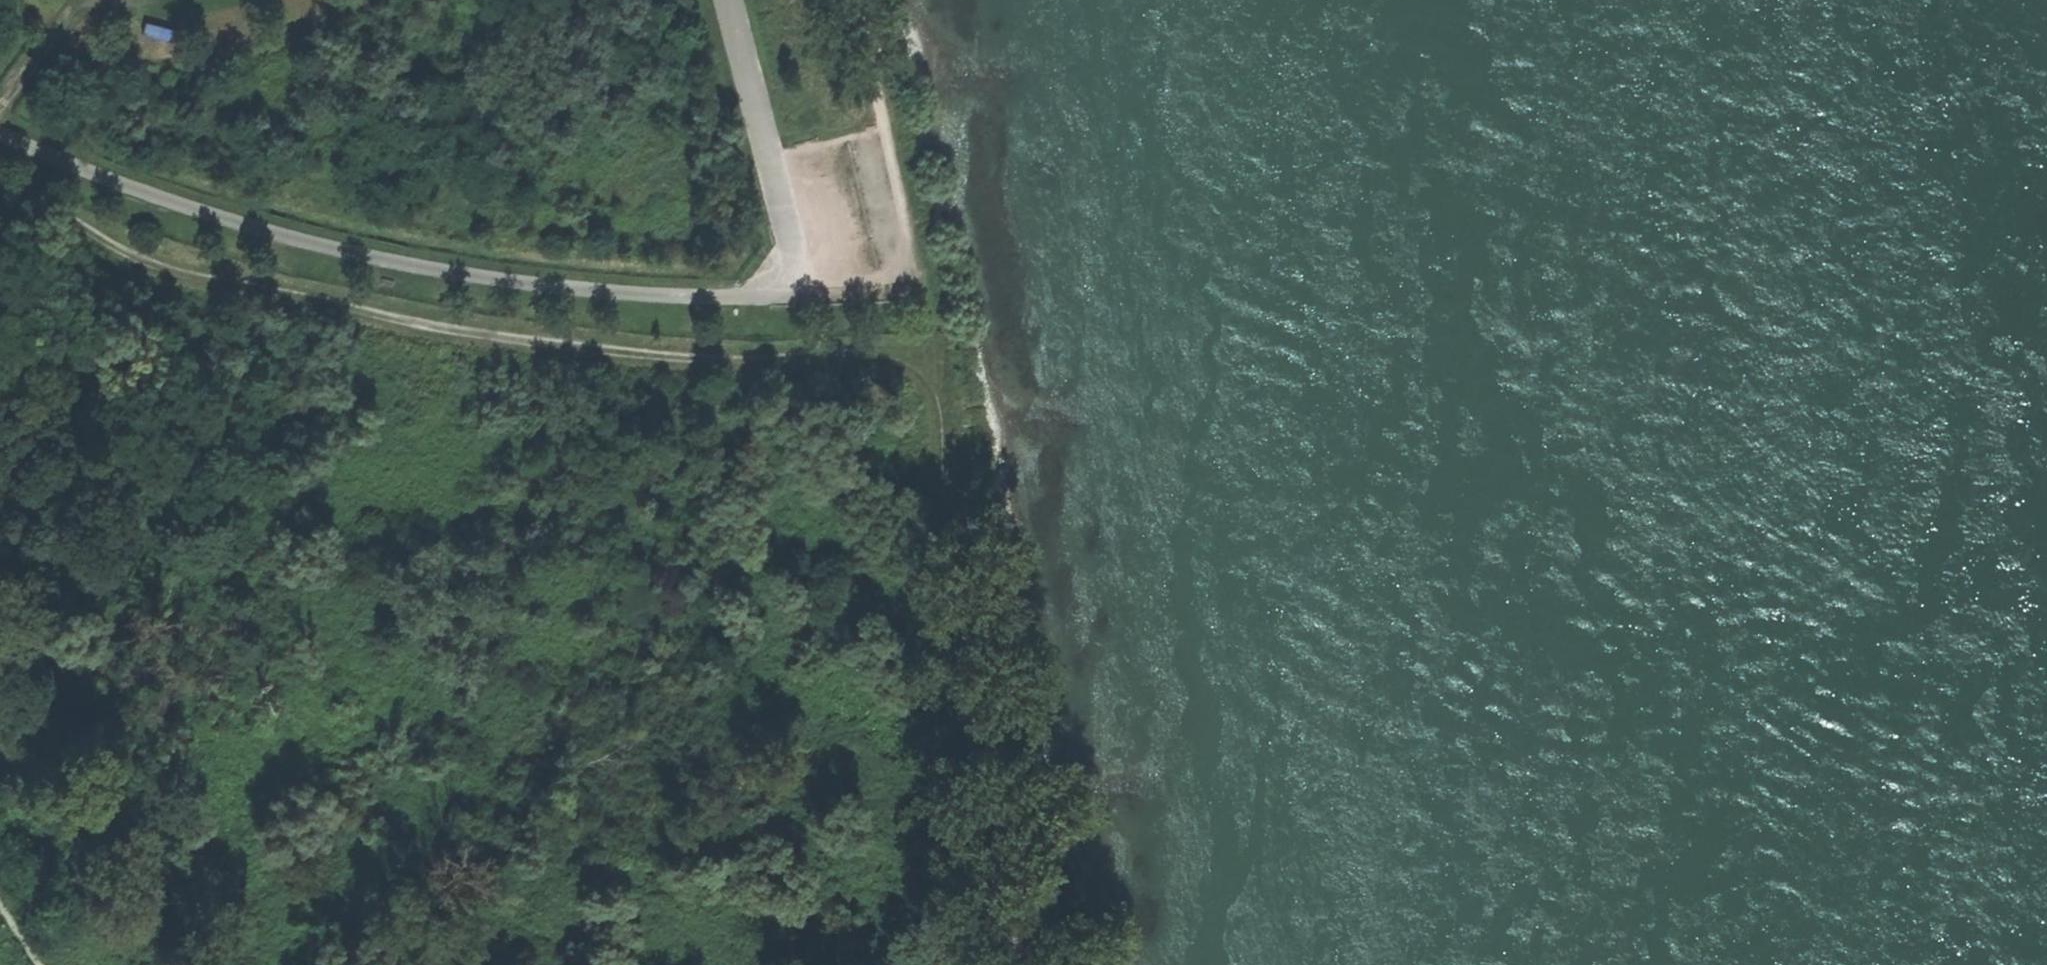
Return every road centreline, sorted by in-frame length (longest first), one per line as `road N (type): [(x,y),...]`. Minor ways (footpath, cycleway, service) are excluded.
road 1 (track): [(0,189),(153,266),(401,321),(566,346),(757,361),(924,347)]
road 2 (track): [(917,288),(1022,964)]

